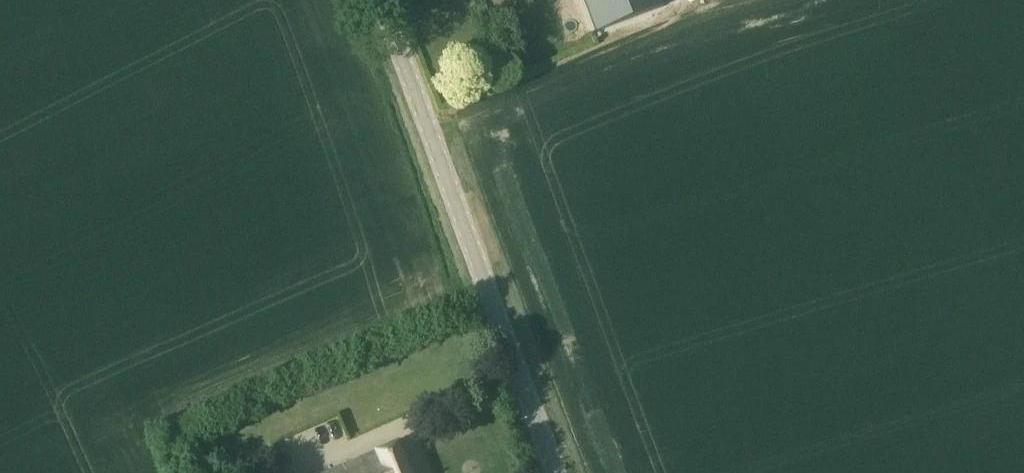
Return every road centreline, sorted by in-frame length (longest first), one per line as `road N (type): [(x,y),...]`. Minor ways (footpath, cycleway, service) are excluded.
road 1 (unclassified): [(553,472),(376,0)]

